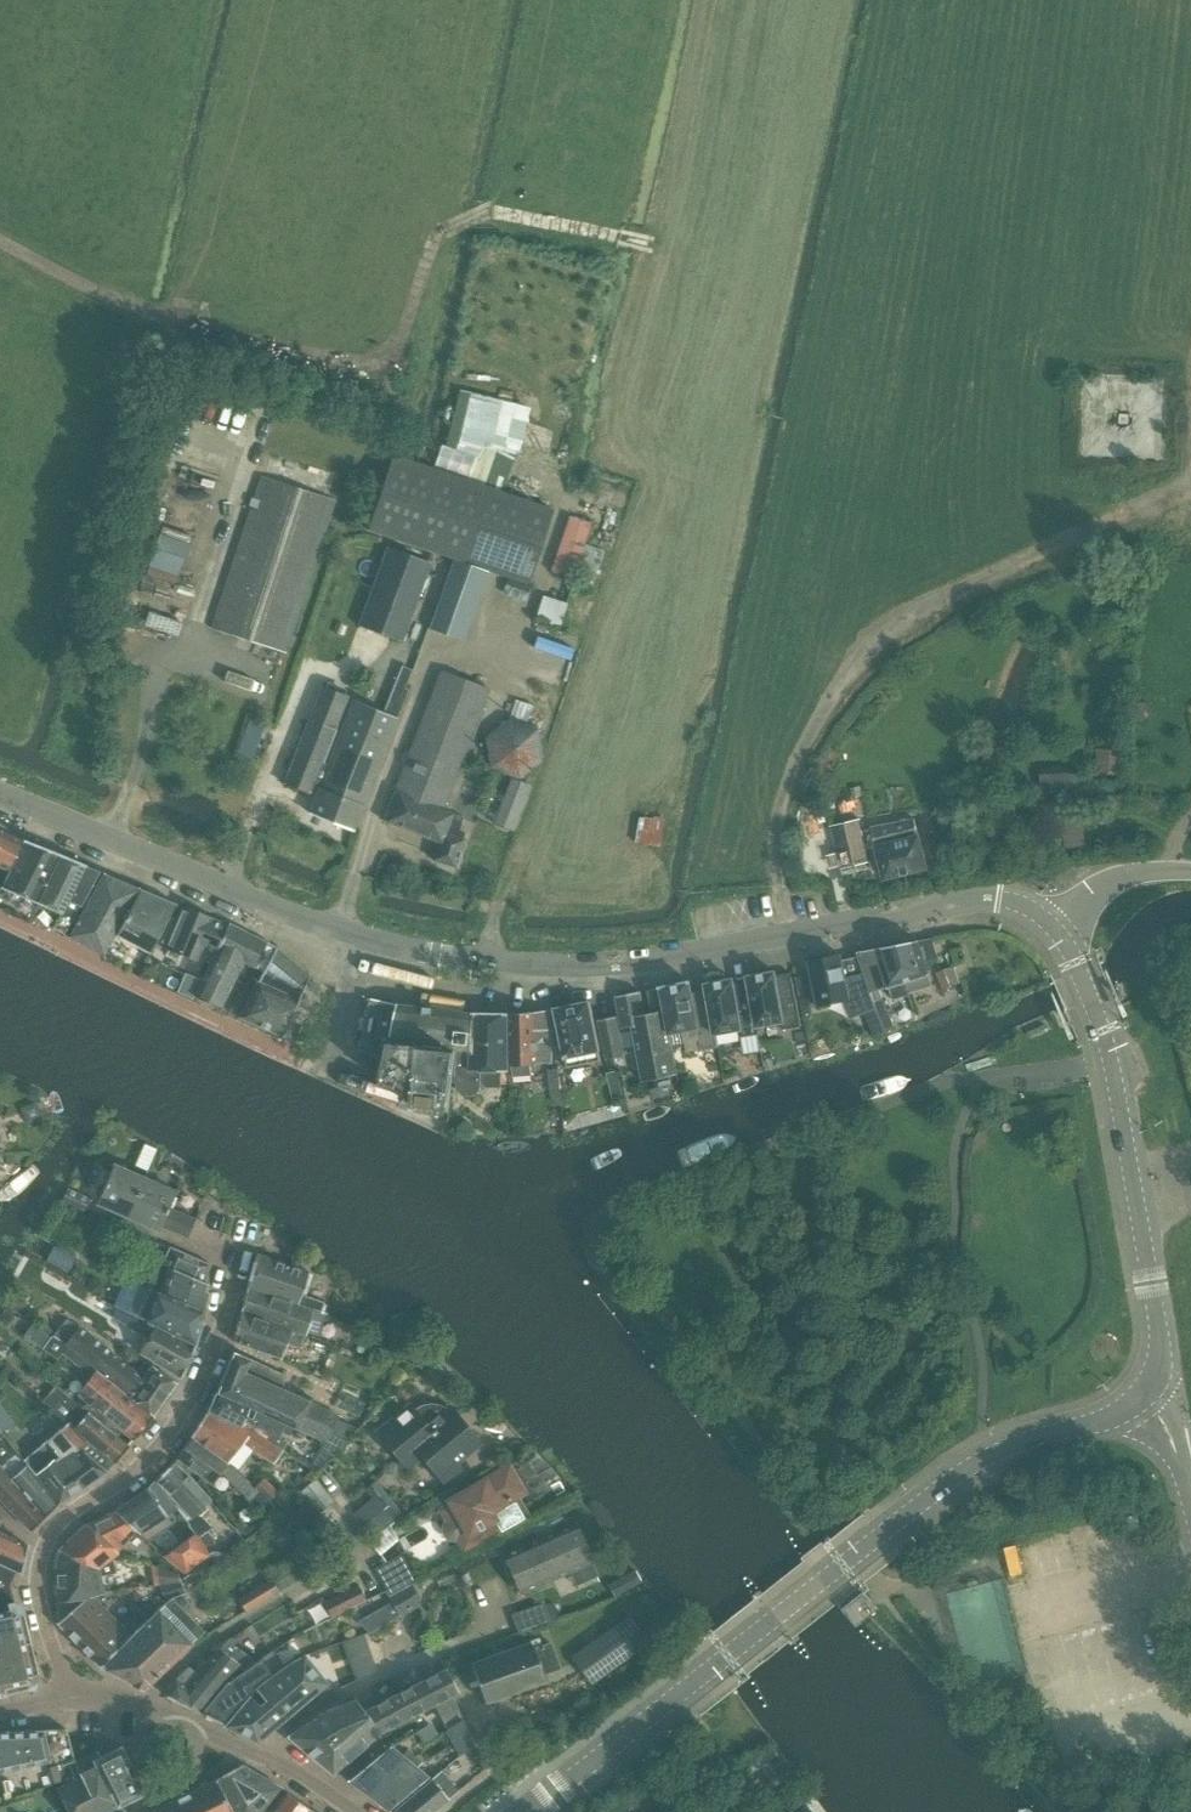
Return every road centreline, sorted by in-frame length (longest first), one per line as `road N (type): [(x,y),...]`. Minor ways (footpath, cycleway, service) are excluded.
road 1 (tertiary): [(1054,928),(1022,902),(984,897),(625,964),(434,955),(345,935),(0,798)]
road 2 (tertiary): [(536,1811),(862,1545),(966,1470),(1118,1417),(1149,1392)]
road 3 (track): [(789,934),(776,843),(781,813),(806,742),(850,672),(938,601),(1189,482),(1190,462)]
road 4 (residential): [(72,1690),(37,1599),(43,1549),(73,1510),(151,1454),(207,1367),(242,1259),(193,1241)]
road 5 (tertiary): [(1149,1392),(1159,1347),(1130,1156),(1108,1053),(1054,928)]
road 6 (tertiary): [(72,1690),(147,1702),(254,1753)]
road 7 (unclassified): [(1054,928),(1122,880),(1190,873)]

